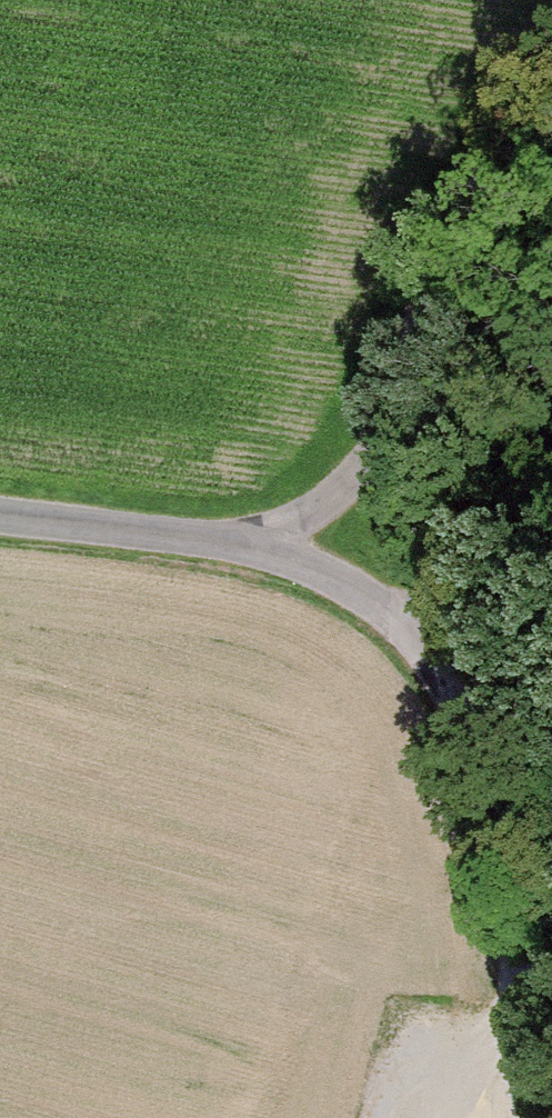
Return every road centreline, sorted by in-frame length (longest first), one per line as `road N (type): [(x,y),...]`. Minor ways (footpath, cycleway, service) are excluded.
road 1 (unclassified): [(466,690),(549,1117)]
road 2 (unclassified): [(466,690),(418,377)]
road 3 (unclassified): [(551,143),(510,181),(454,281),(418,377)]
road 4 (unclassified): [(0,520),(260,551)]
road 5 (unclassified): [(260,551),(368,594),(466,690)]
road 6 (unclassified): [(418,377),(355,477),(260,551)]

